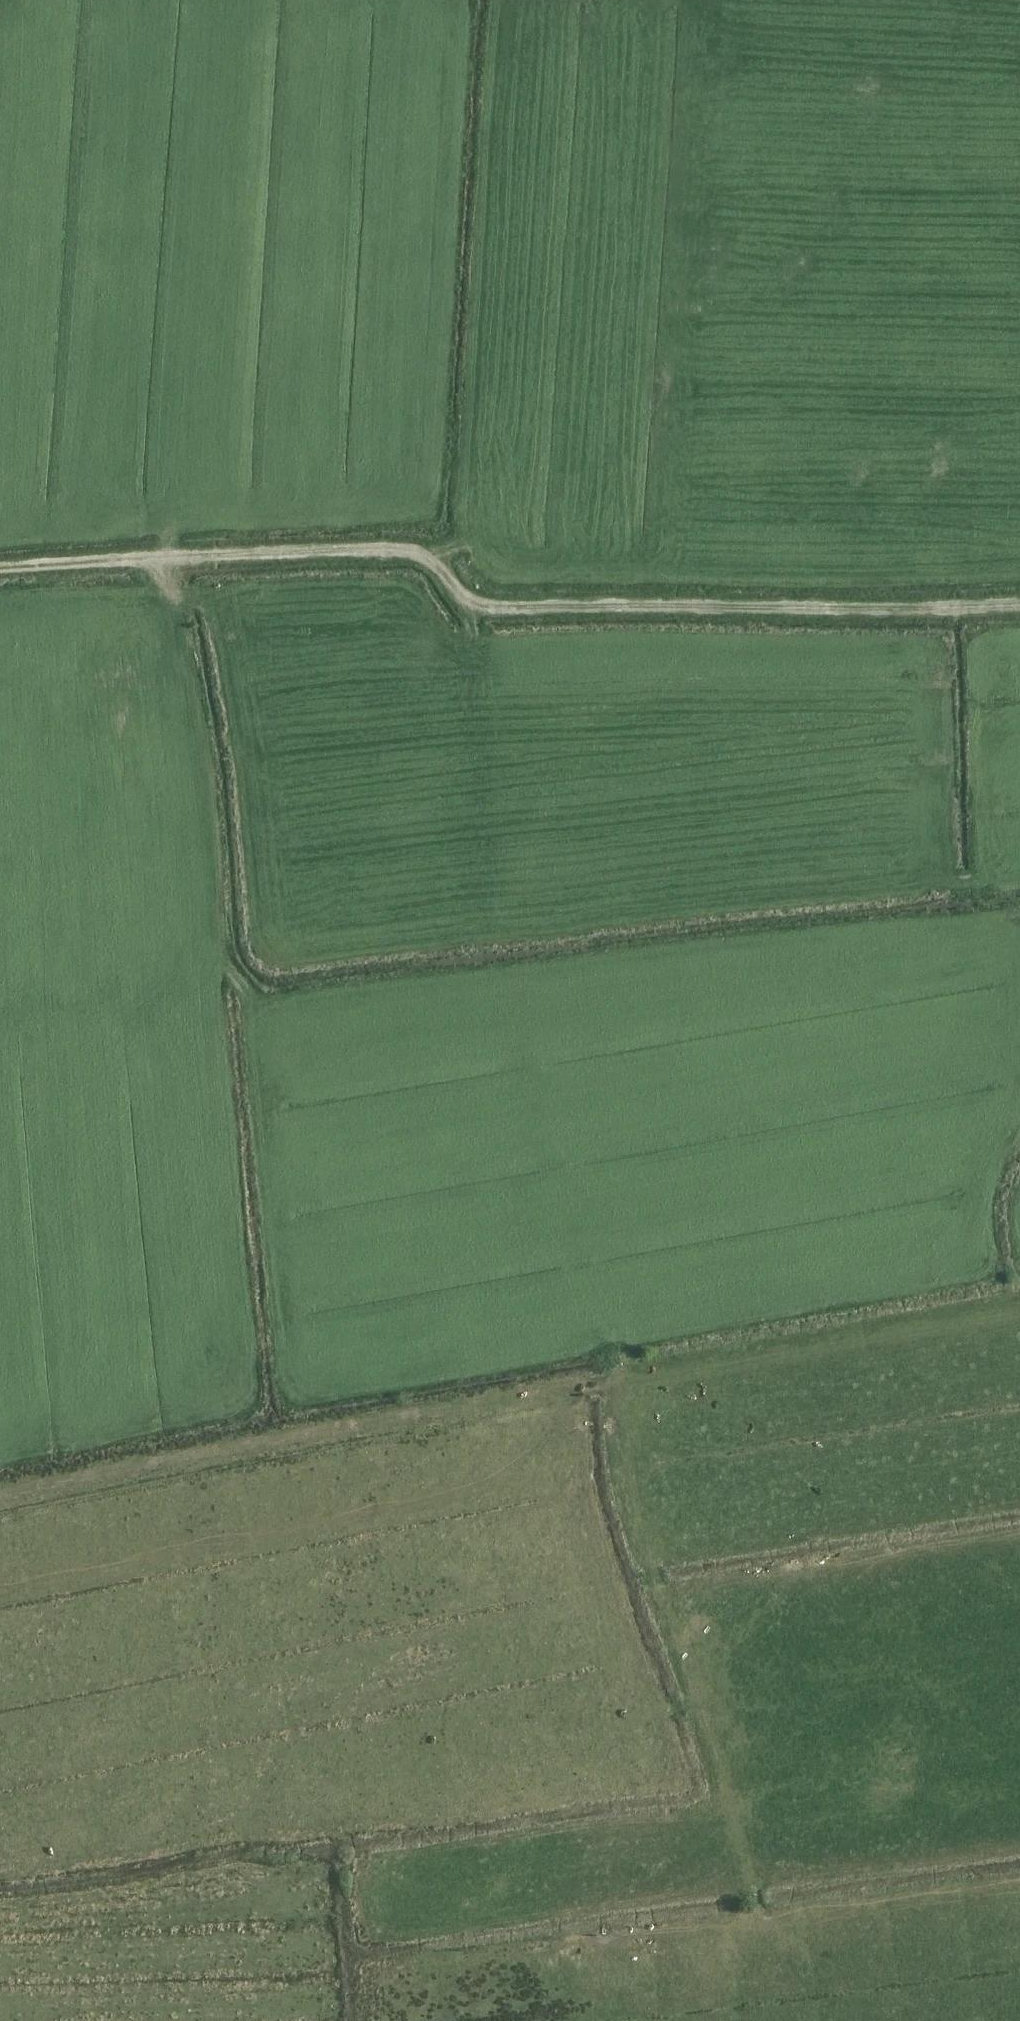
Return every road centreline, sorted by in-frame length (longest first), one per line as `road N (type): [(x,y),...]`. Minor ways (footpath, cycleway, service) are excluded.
road 1 (track): [(1019,600),(483,608),(412,549),(0,568)]

